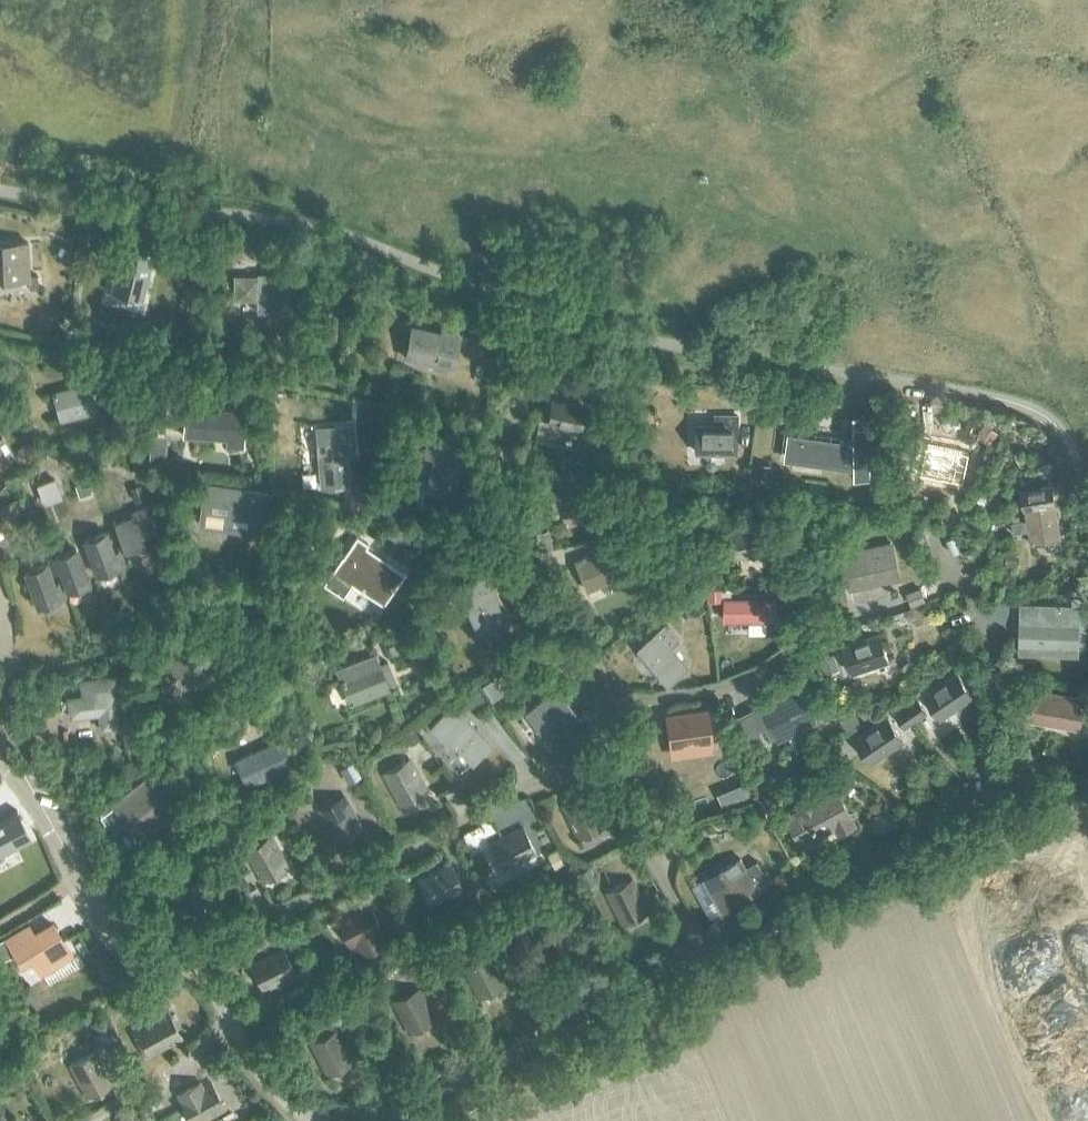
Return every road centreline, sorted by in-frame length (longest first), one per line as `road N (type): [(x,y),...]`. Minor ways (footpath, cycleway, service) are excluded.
road 1 (track): [(1029,783),(987,611),(945,517)]

